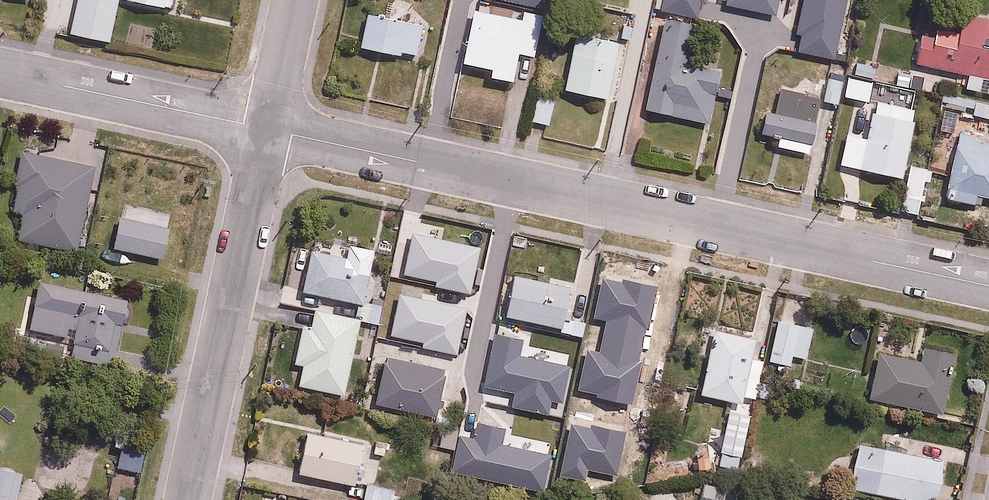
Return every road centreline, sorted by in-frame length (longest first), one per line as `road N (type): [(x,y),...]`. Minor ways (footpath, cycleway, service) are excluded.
road 1 (residential): [(988,286),(267,129)]
road 2 (residential): [(267,129),(188,499)]
road 3 (residential): [(267,129),(0,72)]
road 4 (residential): [(295,0),(267,129)]

